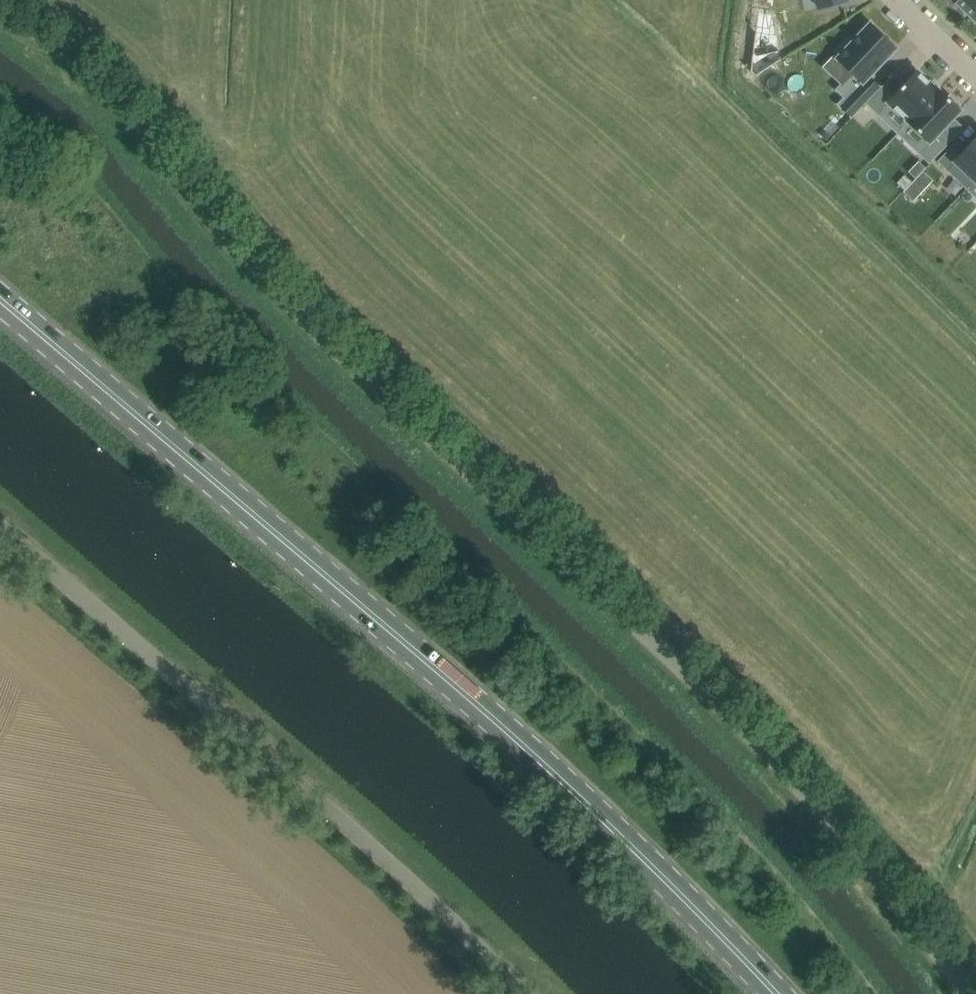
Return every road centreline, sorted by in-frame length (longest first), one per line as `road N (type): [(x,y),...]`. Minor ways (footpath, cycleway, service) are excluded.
road 1 (unclassified): [(956,993),(829,832),(706,699),(295,326),(56,47),(0,5)]
road 2 (primary): [(779,993),(554,771),(0,294)]
road 3 (unclassified): [(515,993),(419,891),(0,530)]

